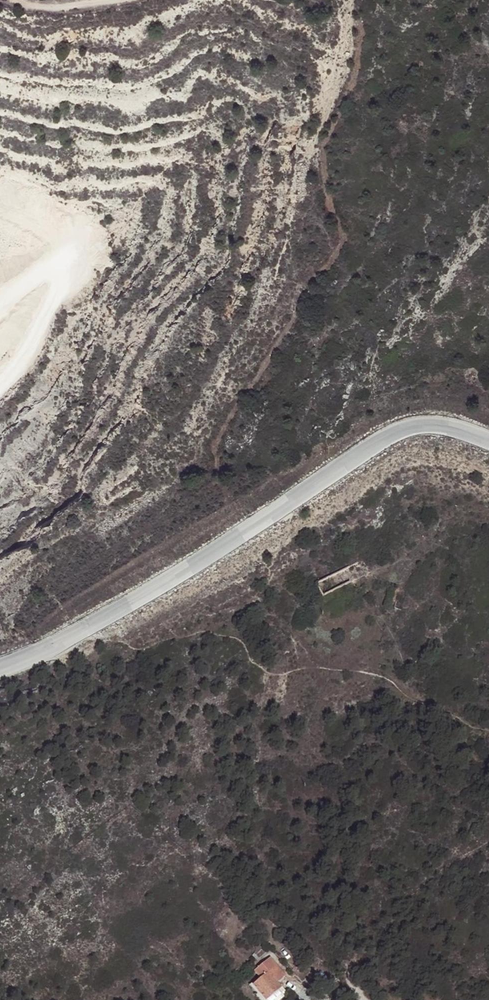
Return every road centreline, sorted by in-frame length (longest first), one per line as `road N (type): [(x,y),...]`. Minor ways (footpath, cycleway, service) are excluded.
road 1 (unclassified): [(488,441),(436,424),(393,433),(211,554),(82,630),(0,666)]
road 2 (track): [(0,383),(58,296),(61,266),(45,267),(0,302)]
road 3 (track): [(0,195),(35,206),(67,232),(75,247),(64,282)]

